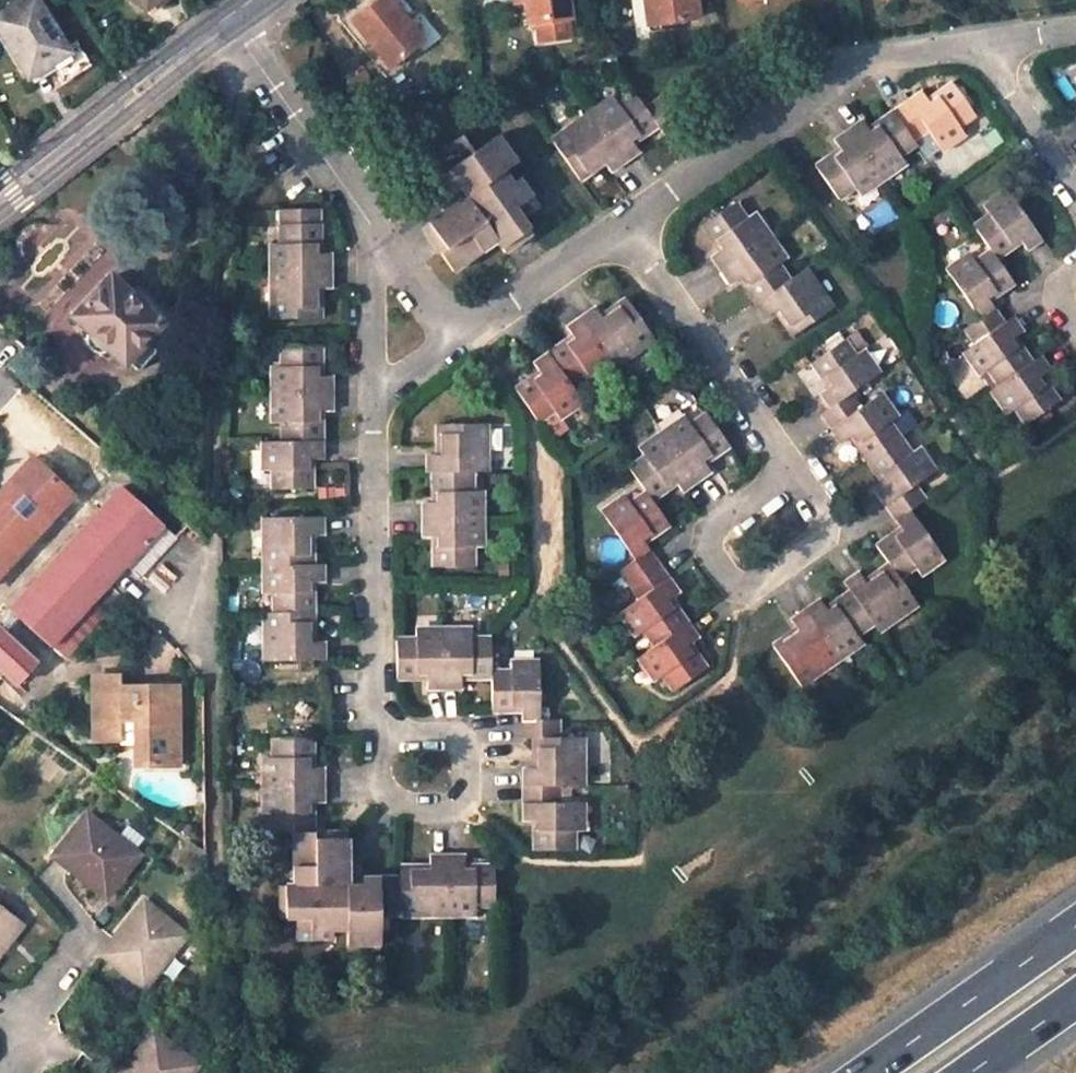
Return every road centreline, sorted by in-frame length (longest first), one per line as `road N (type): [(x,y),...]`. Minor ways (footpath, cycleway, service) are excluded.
road 1 (residential): [(992,46),(847,69),(622,230)]
road 2 (residential): [(375,403),(381,729),(430,775)]
road 3 (residential): [(768,537),(780,512),(778,456),(622,230)]
road 4 (tertiary): [(233,24),(0,204)]
road 5 (motorway): [(1075,927),(868,1072)]
road 6 (residential): [(233,24),(370,222)]
road 7 (residential): [(622,230),(453,341)]
road 8 (residential): [(375,403),(370,222)]
road 9 (residential): [(1075,202),(992,46)]
road 10 (residential): [(370,222),(453,341)]
road 11 (motorway): [(969,1072),(1075,998)]
road 12 (residential): [(58,966),(22,1011),(28,1065),(20,1072)]

